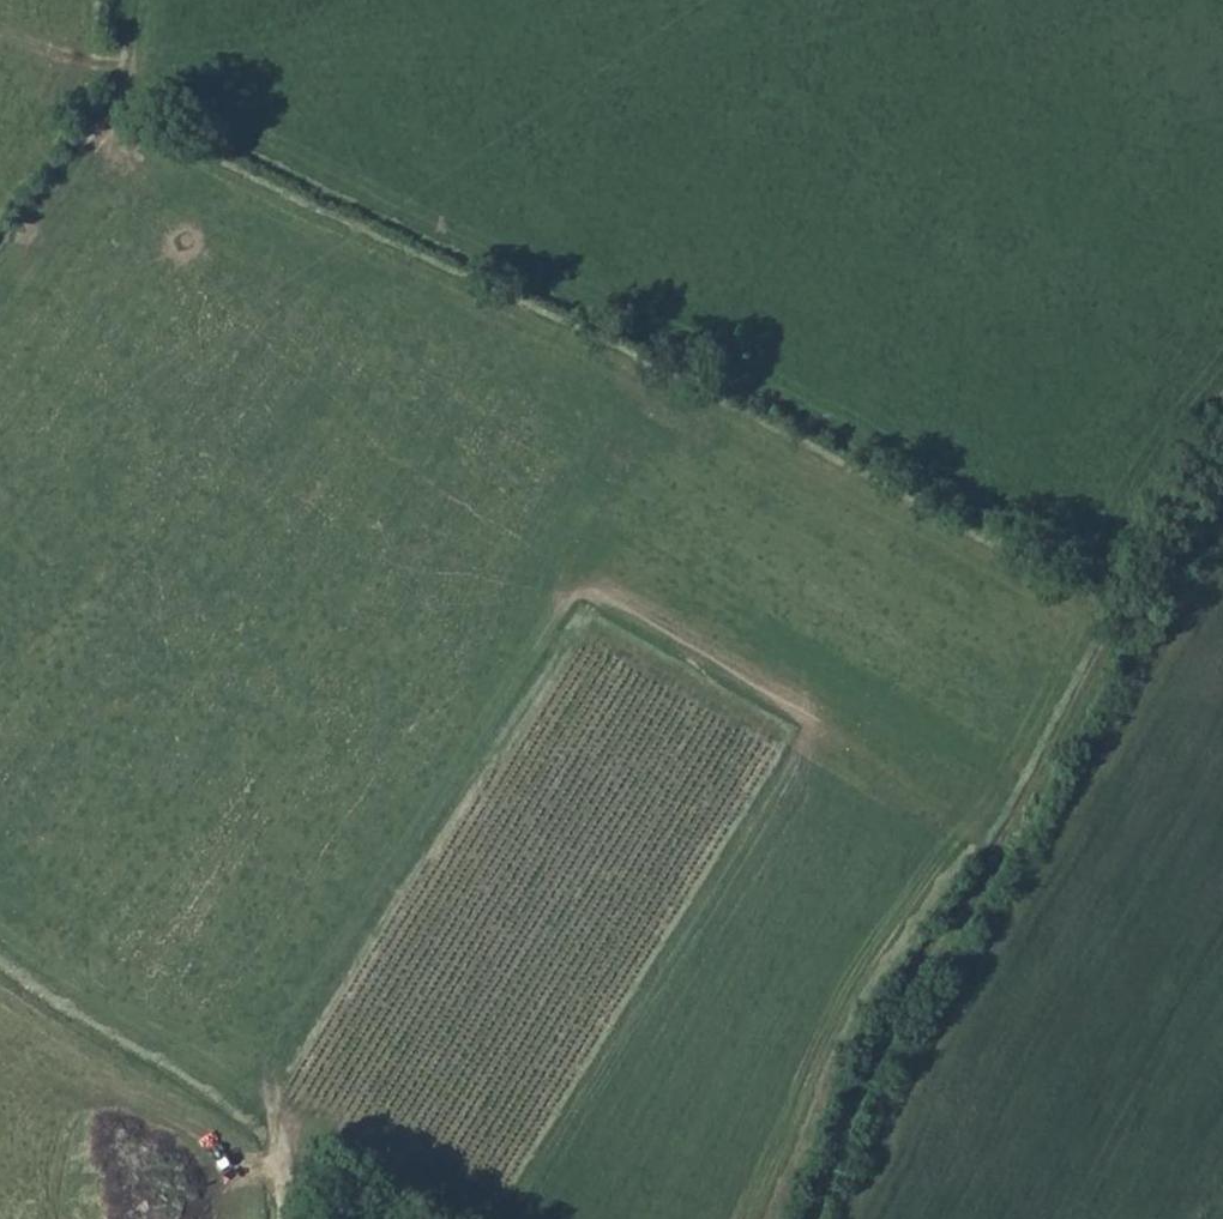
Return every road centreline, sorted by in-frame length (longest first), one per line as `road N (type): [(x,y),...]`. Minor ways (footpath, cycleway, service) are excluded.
road 1 (track): [(278,1218),(274,1094),(286,1036),(554,615),(561,571),(662,414),(553,343),(122,134),(141,0)]
road 2 (track): [(1222,450),(1119,601),(994,845),(930,951),(798,1218)]

